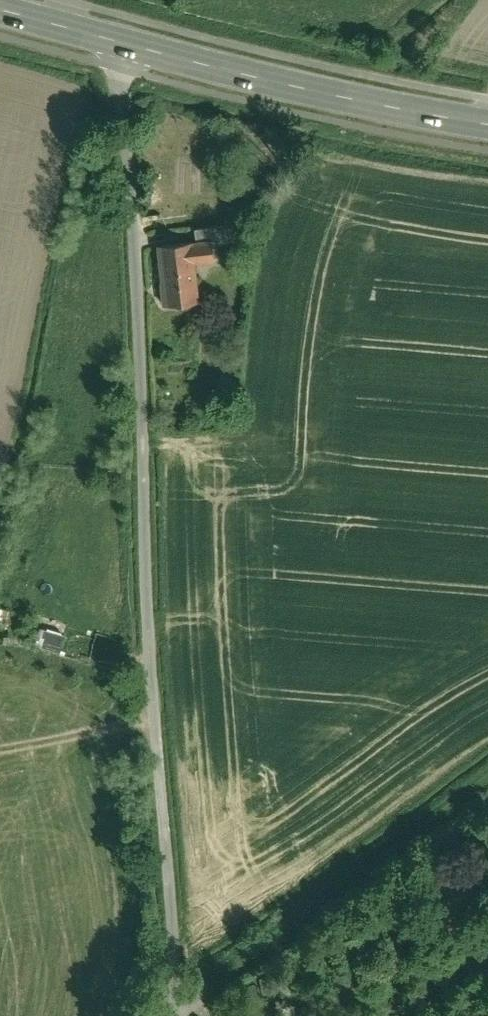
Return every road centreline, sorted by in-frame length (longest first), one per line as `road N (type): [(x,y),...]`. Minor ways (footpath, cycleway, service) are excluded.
road 1 (residential): [(169,1015),(143,622),(129,216),(112,40)]
road 2 (track): [(170,1014),(283,948),(487,786)]
road 3 (primary): [(487,128),(112,40)]
road 4 (track): [(0,754),(121,737),(150,723)]

